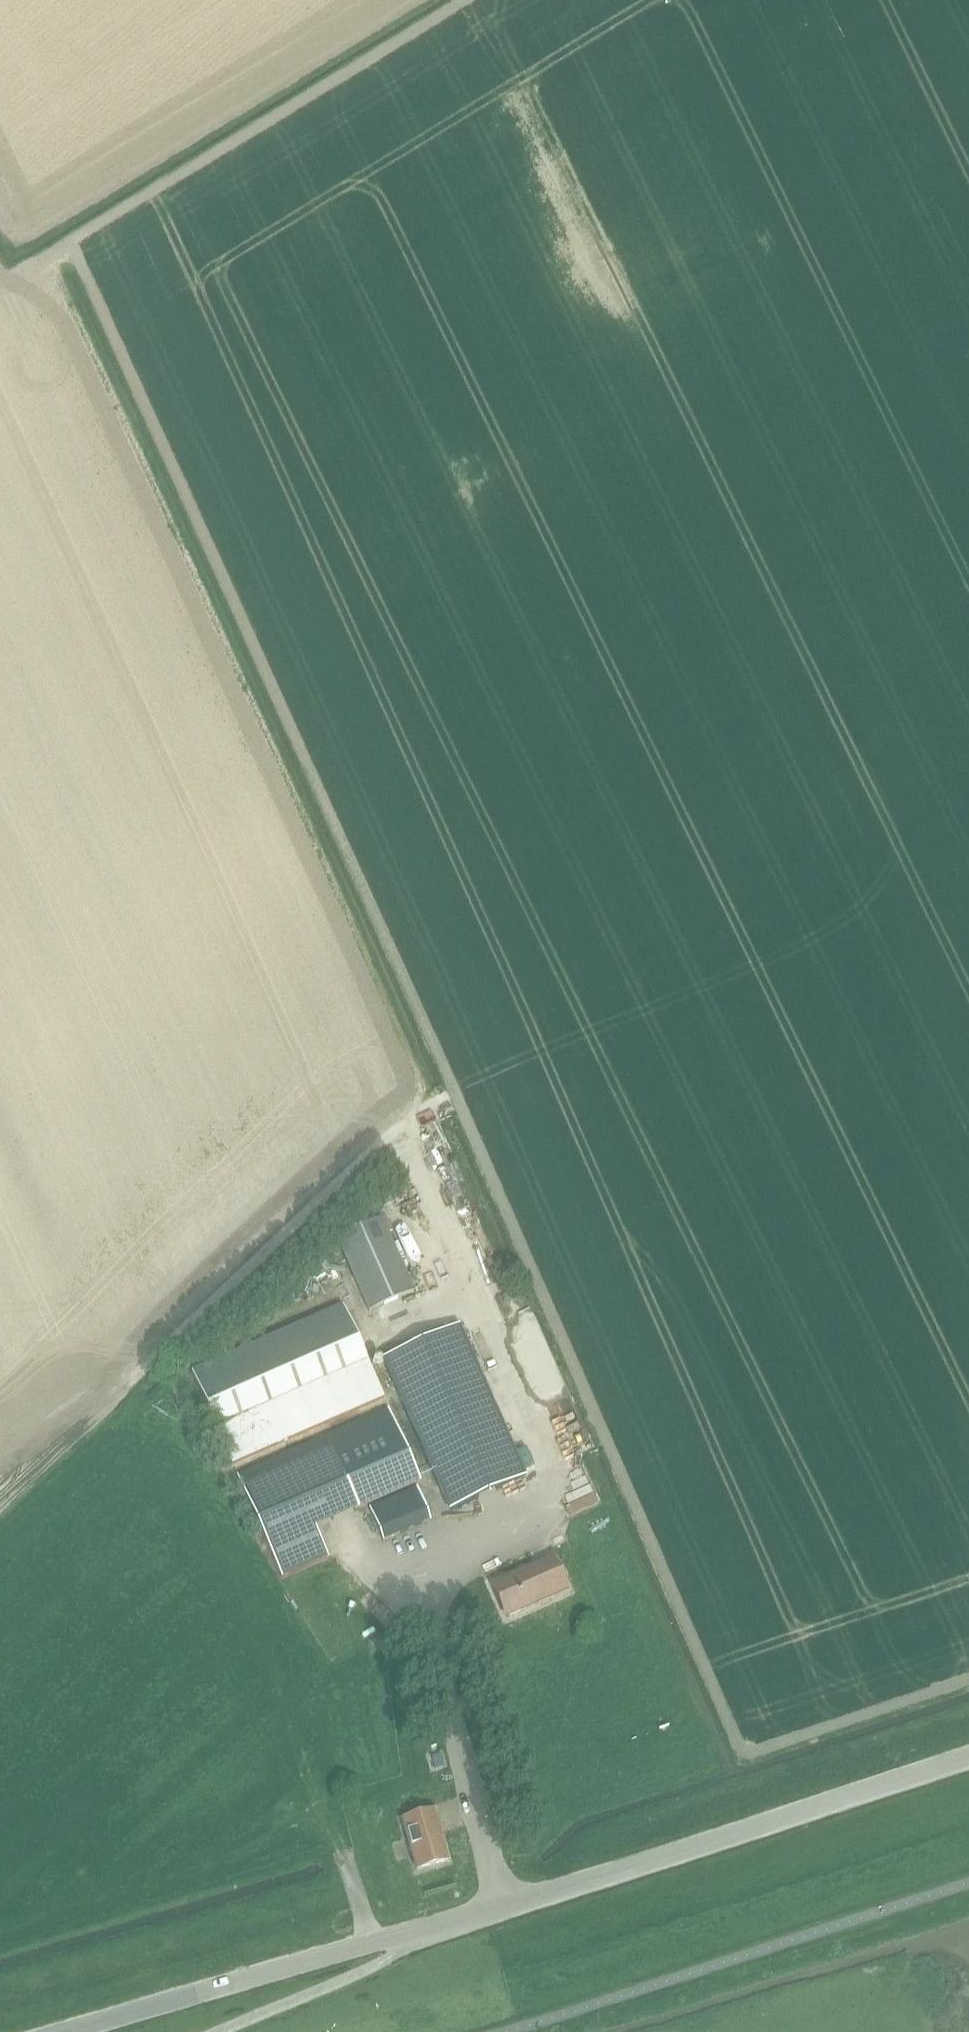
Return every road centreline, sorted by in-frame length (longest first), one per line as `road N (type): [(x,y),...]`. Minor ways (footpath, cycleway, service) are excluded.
road 1 (tertiary): [(70,2031),(503,1909),(968,1758)]
road 2 (track): [(130,1380),(381,1143),(455,1095)]

